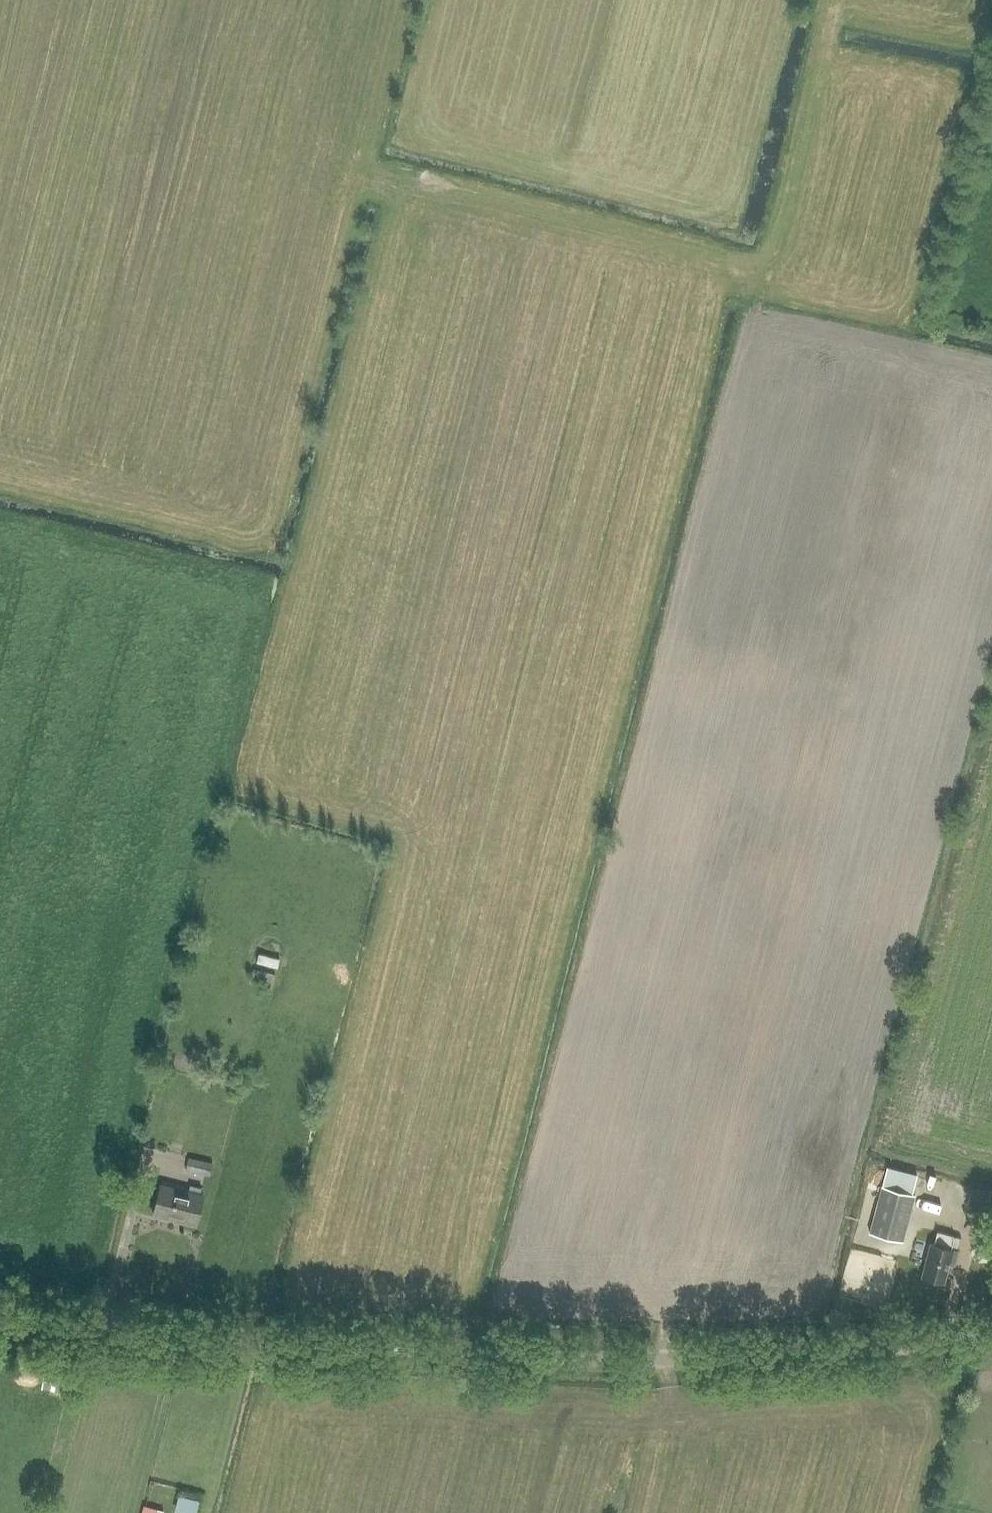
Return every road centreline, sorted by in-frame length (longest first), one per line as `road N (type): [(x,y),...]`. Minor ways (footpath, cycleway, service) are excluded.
road 1 (unclassified): [(991,1337),(675,1360),(560,1358),(116,1331),(0,1313)]

